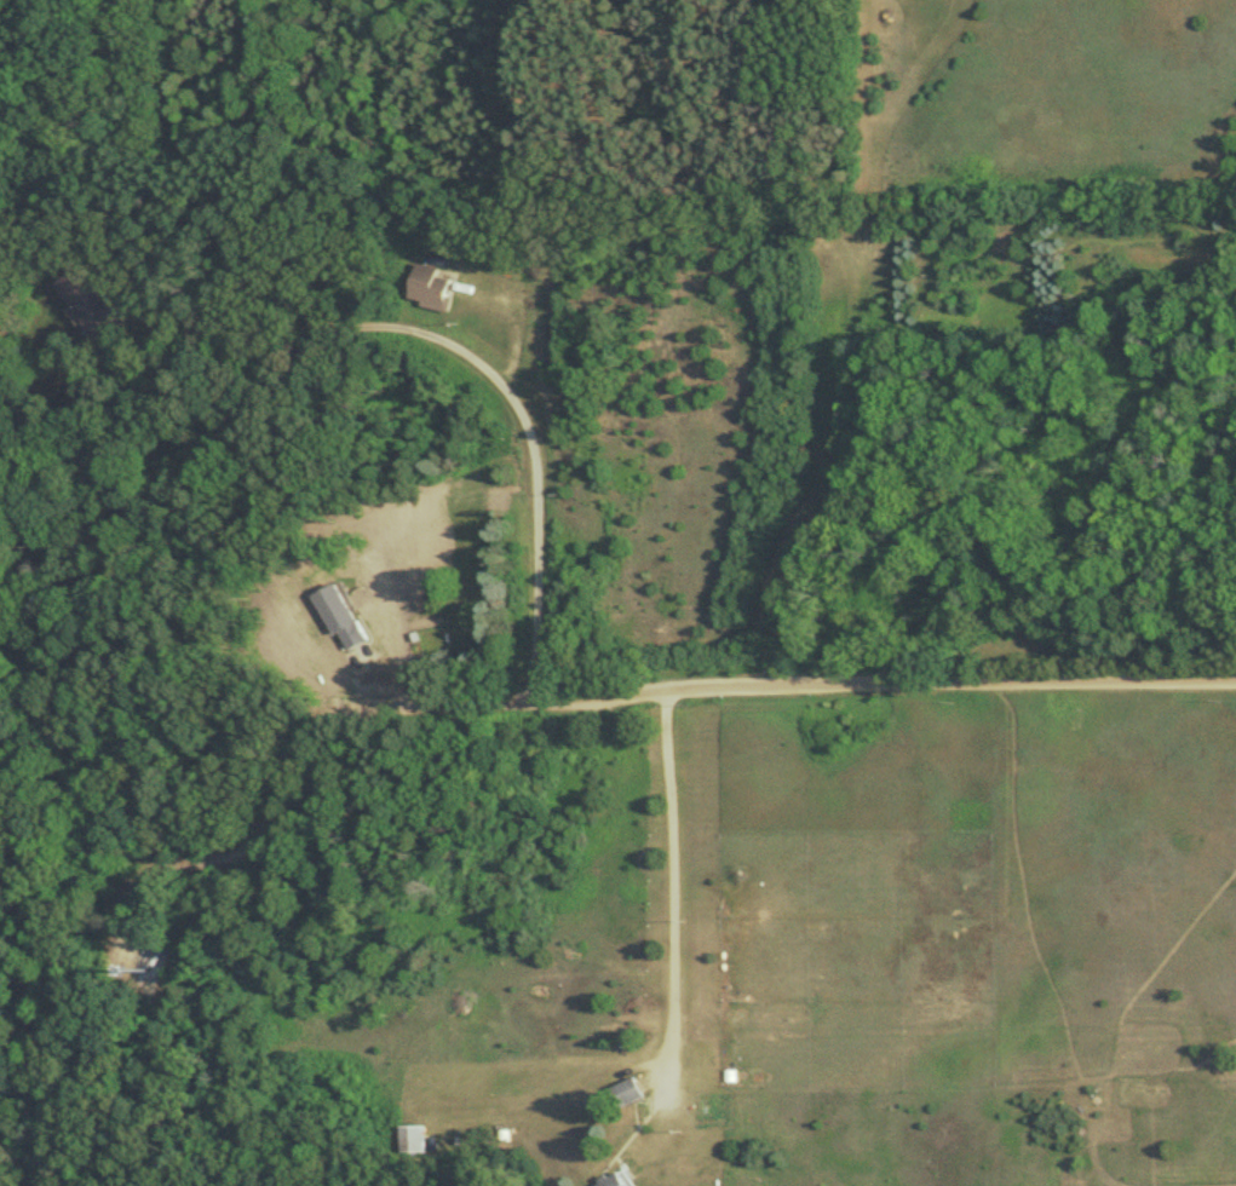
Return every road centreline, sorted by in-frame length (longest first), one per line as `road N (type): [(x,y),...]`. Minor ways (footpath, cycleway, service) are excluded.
road 1 (residential): [(458,703),(814,683),(1235,681)]
road 2 (residential): [(535,698),(536,495),(530,441),(514,403),(487,369),(449,345),(399,329),(343,328)]

